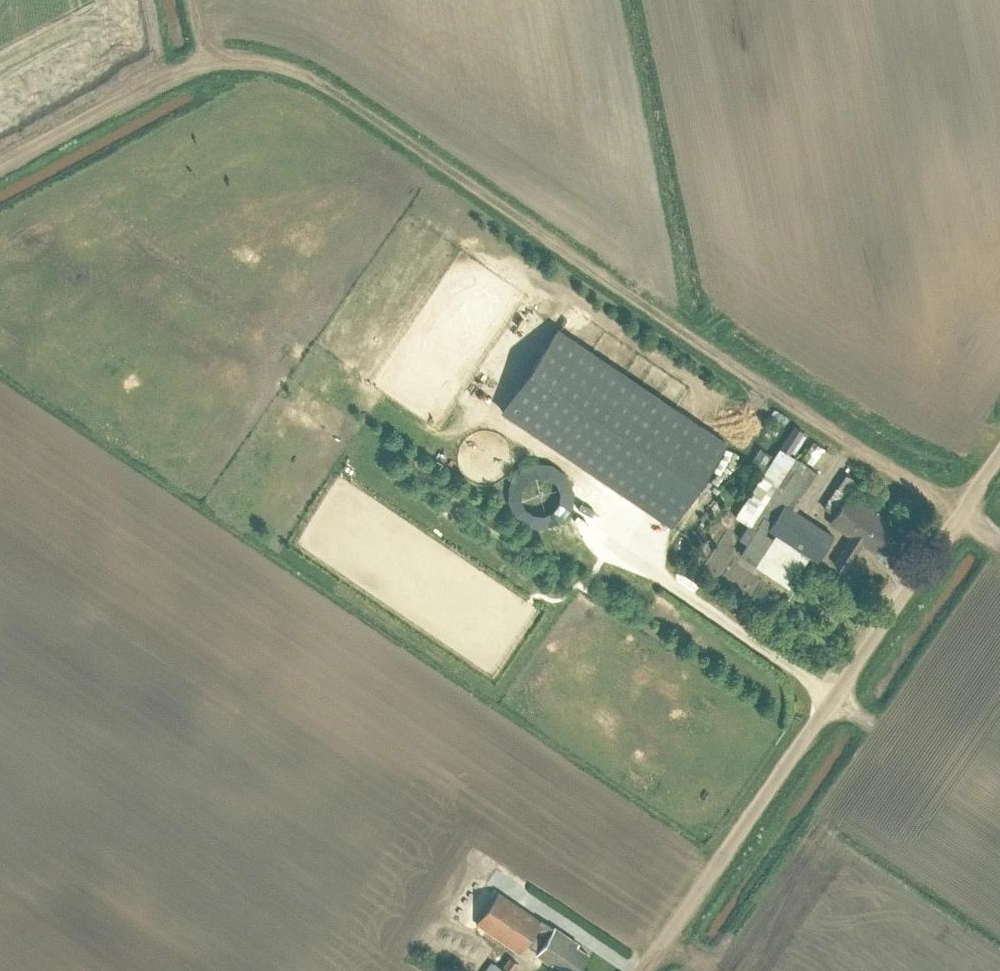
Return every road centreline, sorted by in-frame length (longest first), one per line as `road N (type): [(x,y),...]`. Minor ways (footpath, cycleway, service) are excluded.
road 1 (unclassified): [(0,166),(188,68),(239,56),(273,60),(310,77),(862,456),(959,509)]
road 2 (unclassified): [(642,970),(959,509)]

